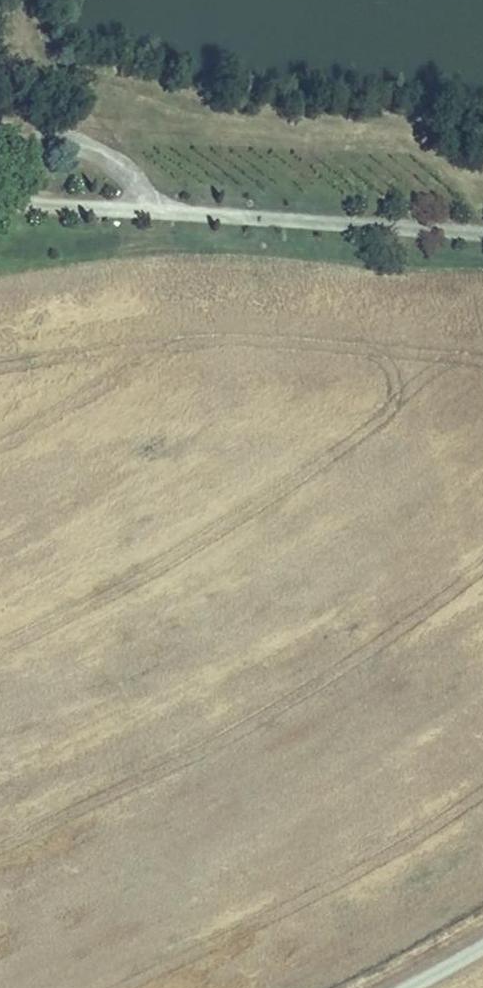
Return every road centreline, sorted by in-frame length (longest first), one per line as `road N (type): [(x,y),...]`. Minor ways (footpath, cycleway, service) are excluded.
road 1 (unclassified): [(0,201),(482,233)]

